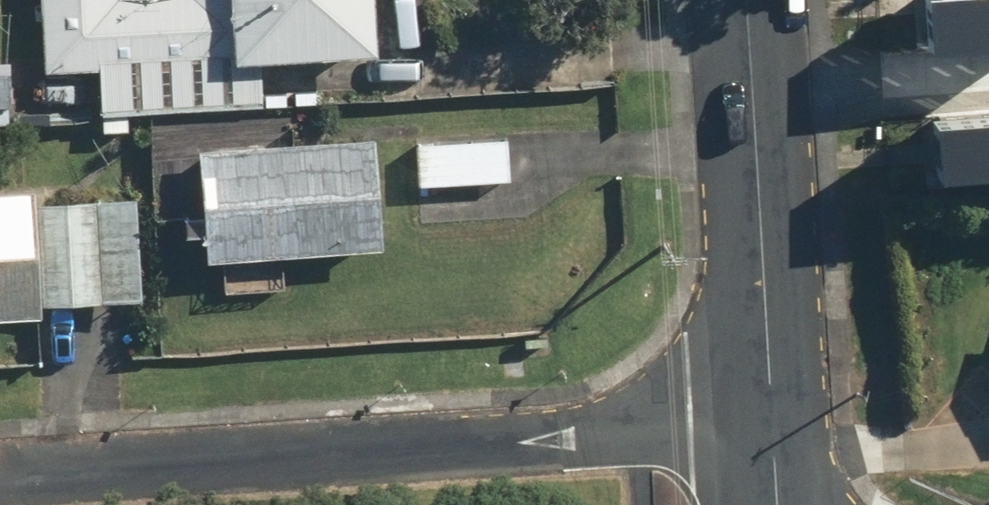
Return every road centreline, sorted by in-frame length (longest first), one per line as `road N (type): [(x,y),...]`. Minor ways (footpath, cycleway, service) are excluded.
road 1 (residential): [(0,471),(762,420)]
road 2 (tertiary): [(762,420),(739,0)]

